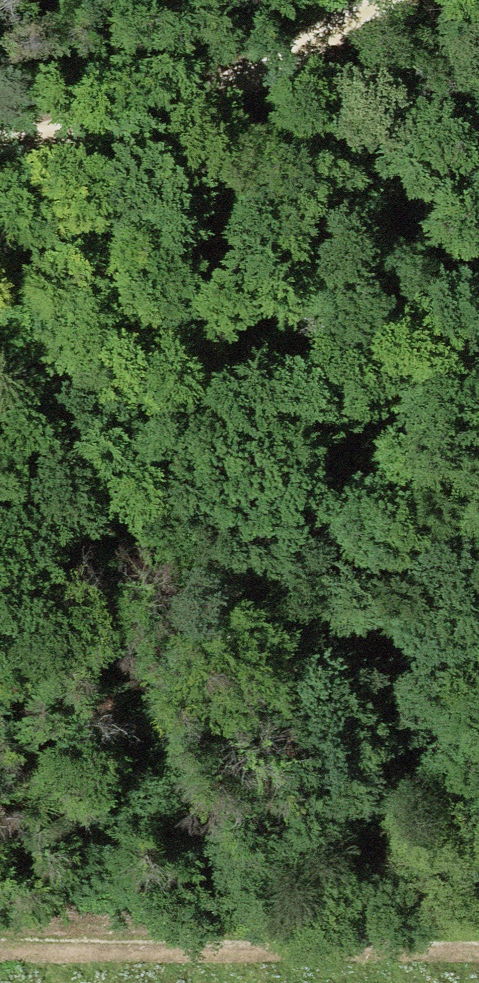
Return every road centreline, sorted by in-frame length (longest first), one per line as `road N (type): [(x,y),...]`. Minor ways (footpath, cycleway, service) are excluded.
road 1 (trunk): [(72,0),(158,186),(261,468),(399,982)]
road 2 (track): [(0,943),(478,936)]
road 3 (track): [(0,146),(102,130),(202,100),(328,38),(378,0)]

